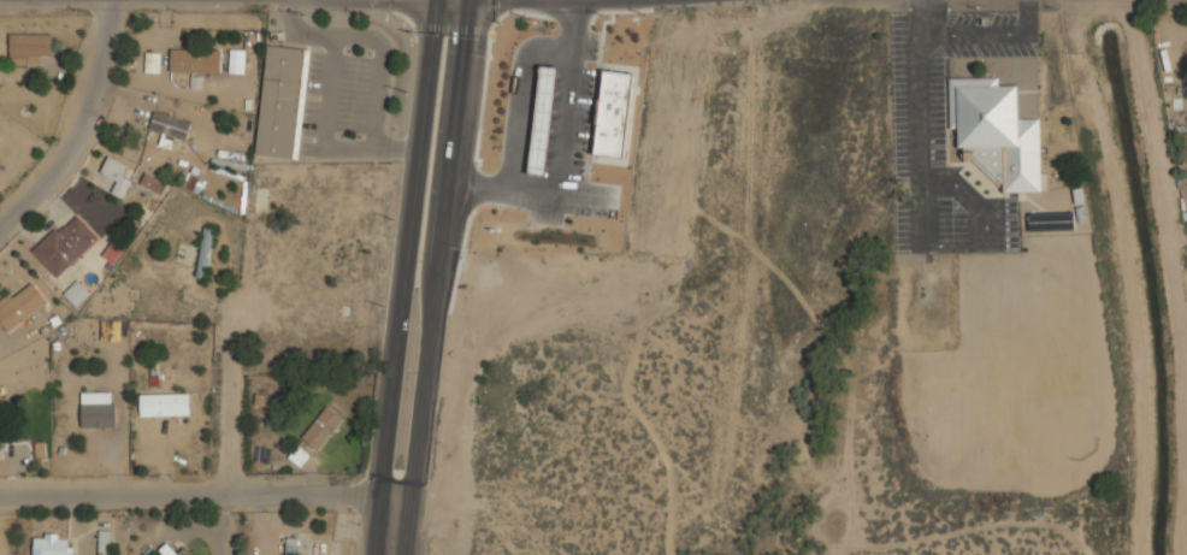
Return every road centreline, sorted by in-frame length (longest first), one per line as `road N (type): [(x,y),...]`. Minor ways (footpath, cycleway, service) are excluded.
road 1 (primary): [(394,488),(413,466),(467,0)]
road 2 (primary): [(437,0),(382,464),(394,488)]
road 3 (residential): [(0,498),(394,497)]
road 4 (residential): [(110,0),(77,136),(0,222)]
road 5 (residential): [(225,495),(241,303)]

